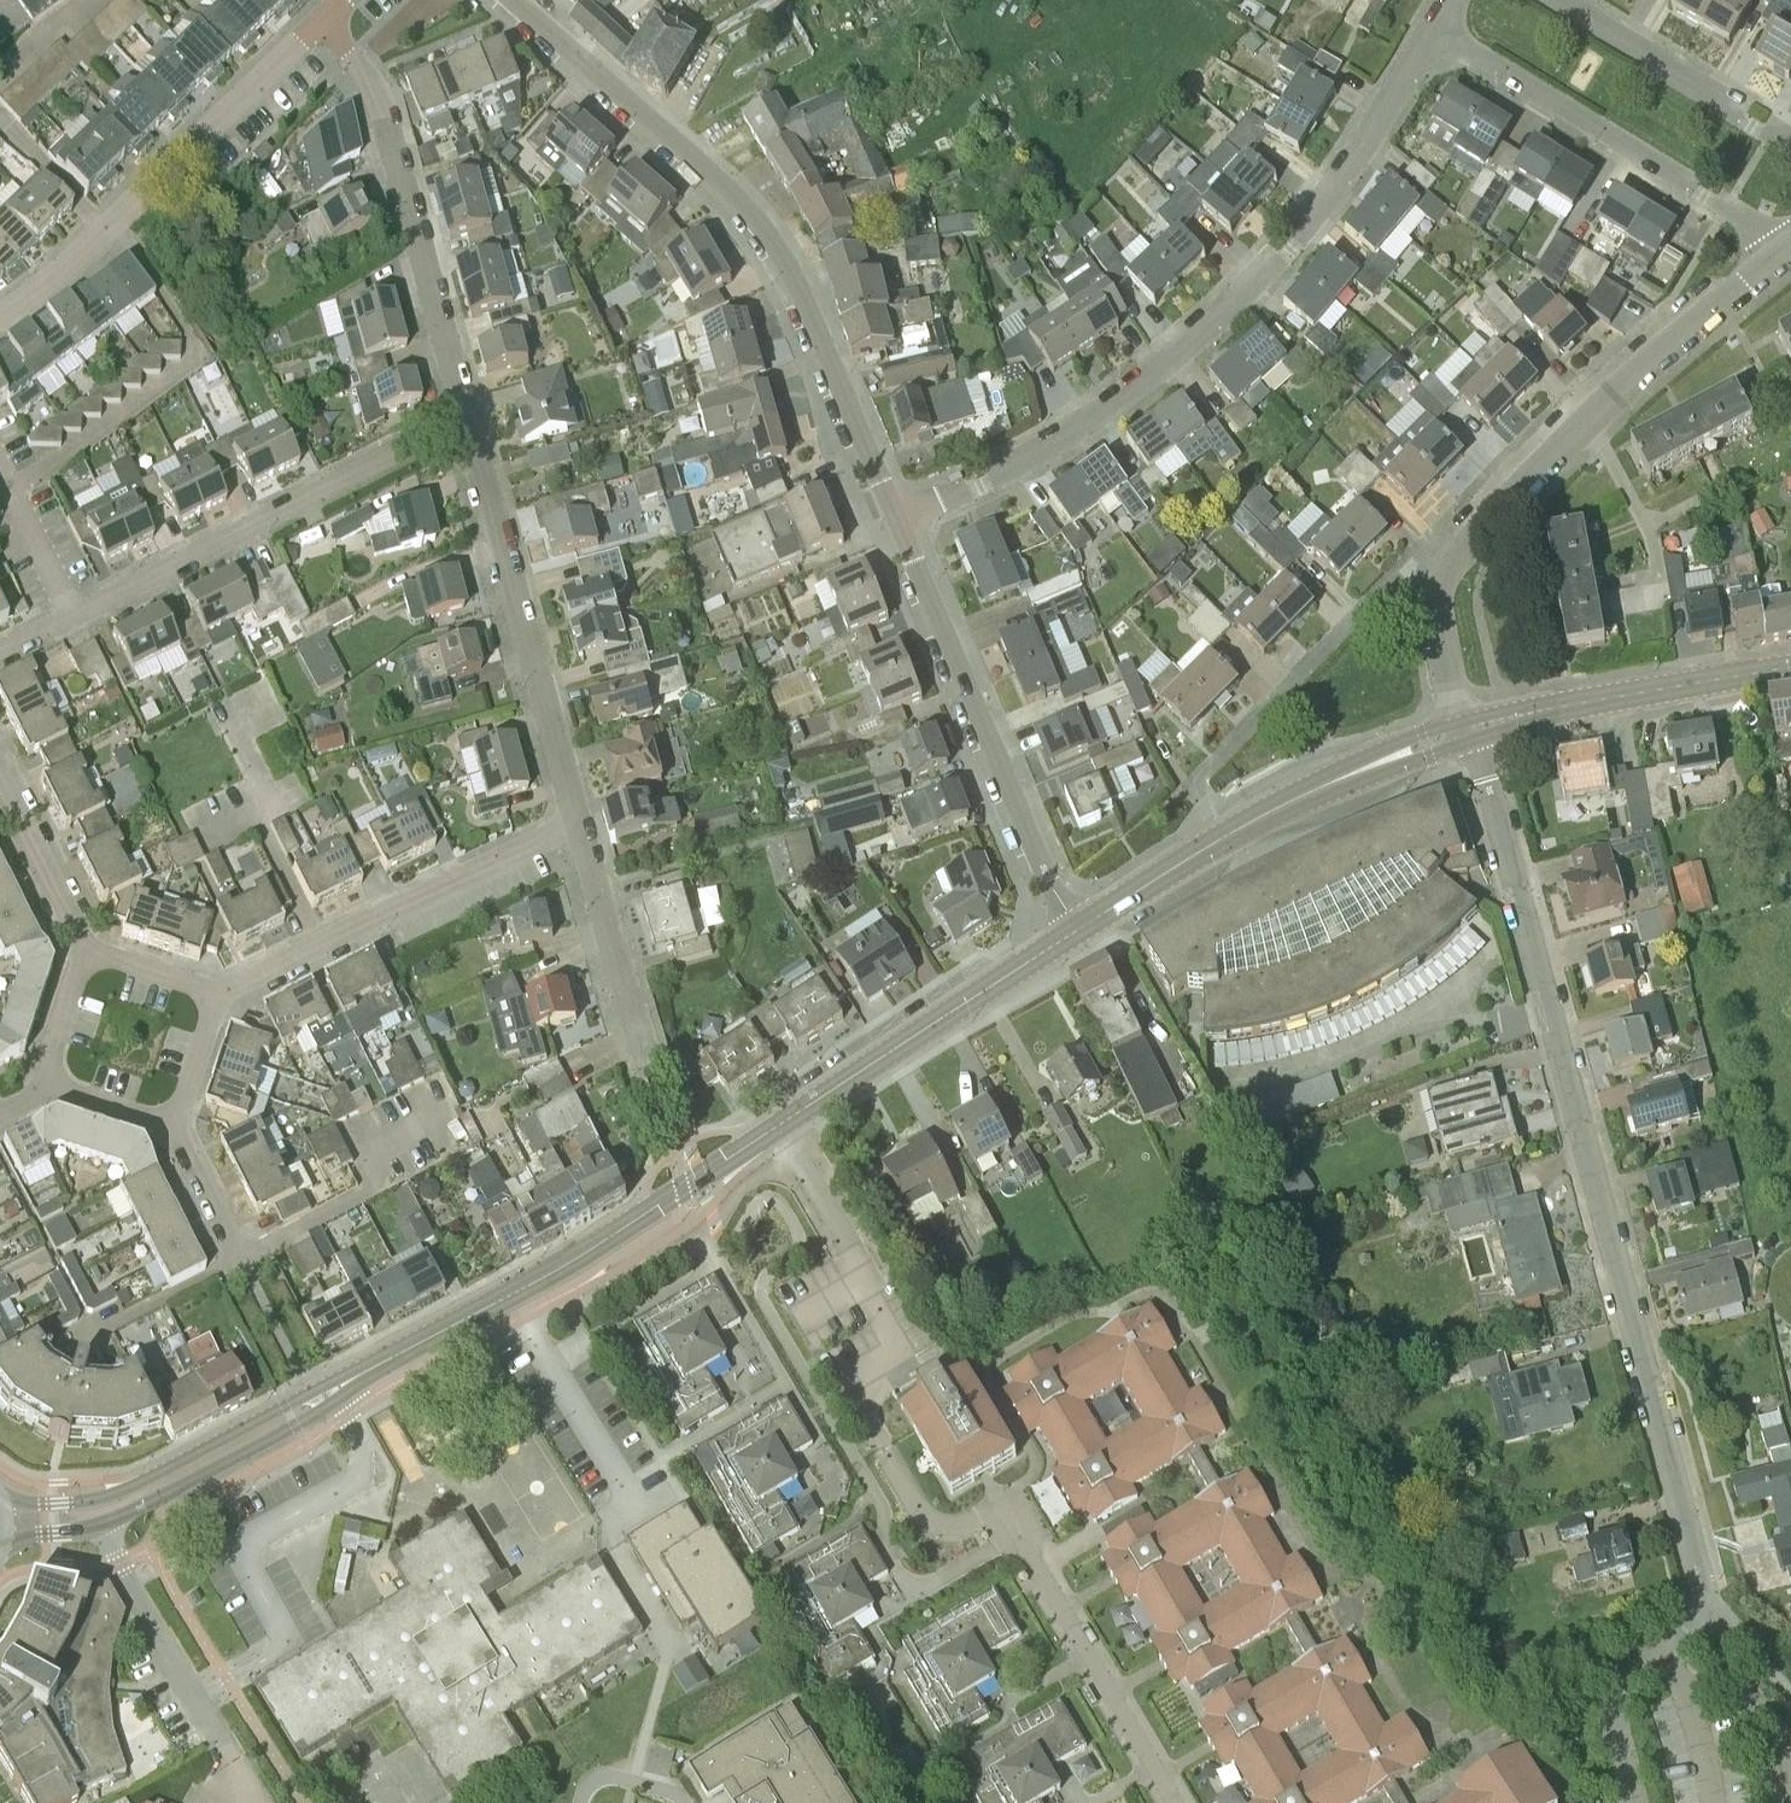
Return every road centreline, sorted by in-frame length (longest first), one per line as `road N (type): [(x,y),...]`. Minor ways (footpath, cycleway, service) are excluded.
road 1 (unclassified): [(1790,1687),(1709,1606),(1473,730)]
road 2 (residential): [(898,519),(974,487),(1163,367),(1328,192),(1436,28)]
road 3 (residential): [(898,519),(764,231),(507,0)]
road 4 (unclassified): [(1464,733),(1436,602),(1451,559),(1665,349),(1790,250)]
road 5 (tertiary): [(622,1229),(1073,933)]
road 6 (residential): [(0,655),(466,417)]
road 7 (tertiary): [(622,1229),(172,1478)]
road 8 (residential): [(1073,933),(898,519)]
road 9 (tertiary): [(1073,933),(1293,800),(1464,733)]
road 10 (residential): [(0,317),(57,275),(320,22)]
road 11 (residential): [(466,417),(374,91),(320,22)]
road 12 (residential): [(578,820),(466,417)]
road 13 (unclassified): [(1790,248),(1436,28)]
road 14 (residential): [(216,996),(578,820)]
road 15 (tertiary): [(1473,730),(1790,668)]
road 16 (unclassified): [(1790,145),(1558,0)]
road 17 (residential): [(646,1064),(578,820)]
road 18 (residential): [(85,954),(0,785)]
road 19 (tertiary): [(2,1521),(93,1513),(172,1478)]
road 20 (residential): [(243,1264),(171,1132)]
road 21 (residential): [(40,1090),(85,954)]
road 22 (residential): [(171,1132),(216,996)]
road 23 (residential): [(171,1132),(40,1090)]
road 24 (residential): [(216,996),(85,954)]

